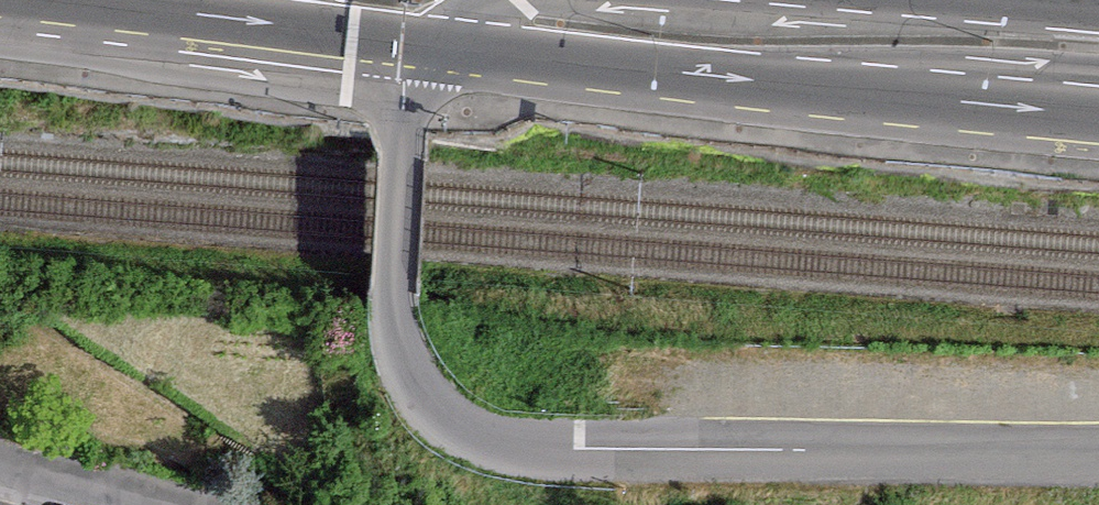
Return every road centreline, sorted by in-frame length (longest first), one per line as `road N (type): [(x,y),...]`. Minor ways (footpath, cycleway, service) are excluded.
road 1 (unclassified): [(404,0),(392,306),(400,356),(427,398),(468,431),(519,443),(1098,453)]
road 2 (primary): [(471,0),(1024,47)]
road 3 (residential): [(0,459),(176,504)]

